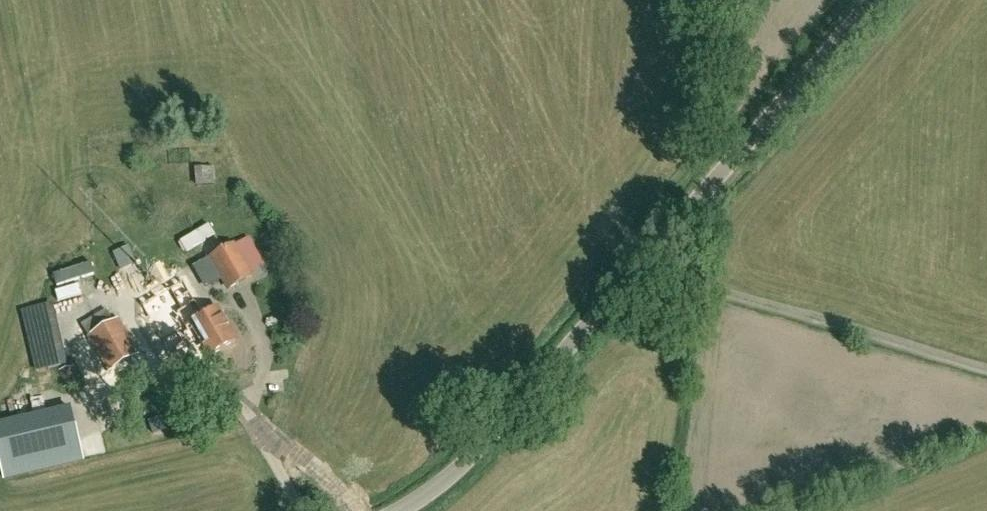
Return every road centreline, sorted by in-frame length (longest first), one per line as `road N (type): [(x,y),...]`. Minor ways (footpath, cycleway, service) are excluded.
road 1 (unclassified): [(401,510),(473,458),(875,0)]
road 2 (track): [(646,256),(986,369)]

